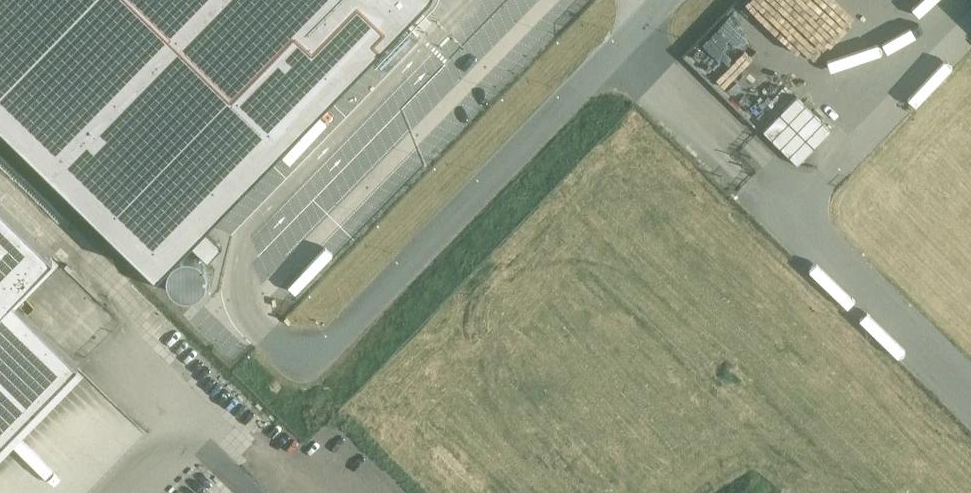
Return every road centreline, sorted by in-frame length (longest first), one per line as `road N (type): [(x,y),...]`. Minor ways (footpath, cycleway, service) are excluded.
road 1 (unclassified): [(133,492),(191,431),(185,409),(122,351)]

